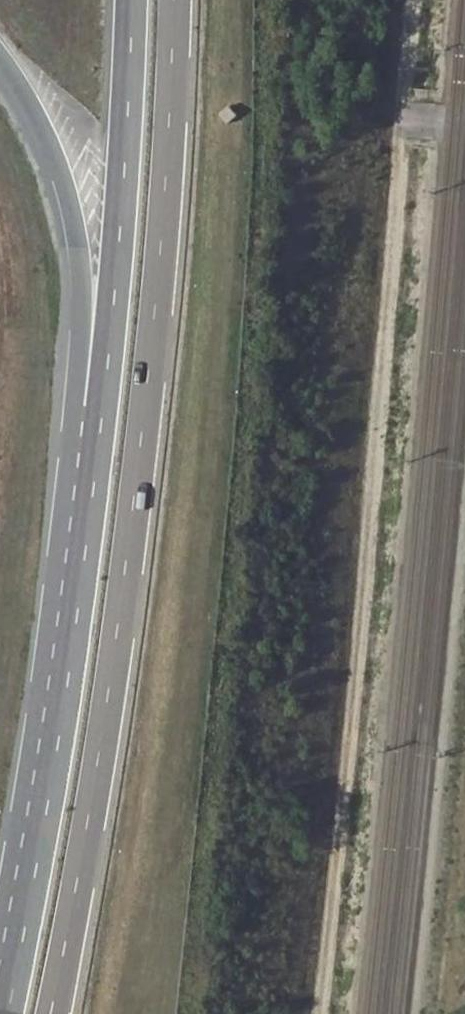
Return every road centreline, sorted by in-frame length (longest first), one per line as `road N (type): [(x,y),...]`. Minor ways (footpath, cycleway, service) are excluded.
road 1 (trunk): [(51,1013),(104,726),(141,440),(174,0)]
road 2 (track): [(402,0),(353,684),(318,1013)]
road 3 (motorway): [(102,408),(68,679),(8,1013)]
road 4 (motorway): [(132,0),(102,408)]
road 5 (motorway): [(0,67),(33,121),(71,220),(102,408)]

